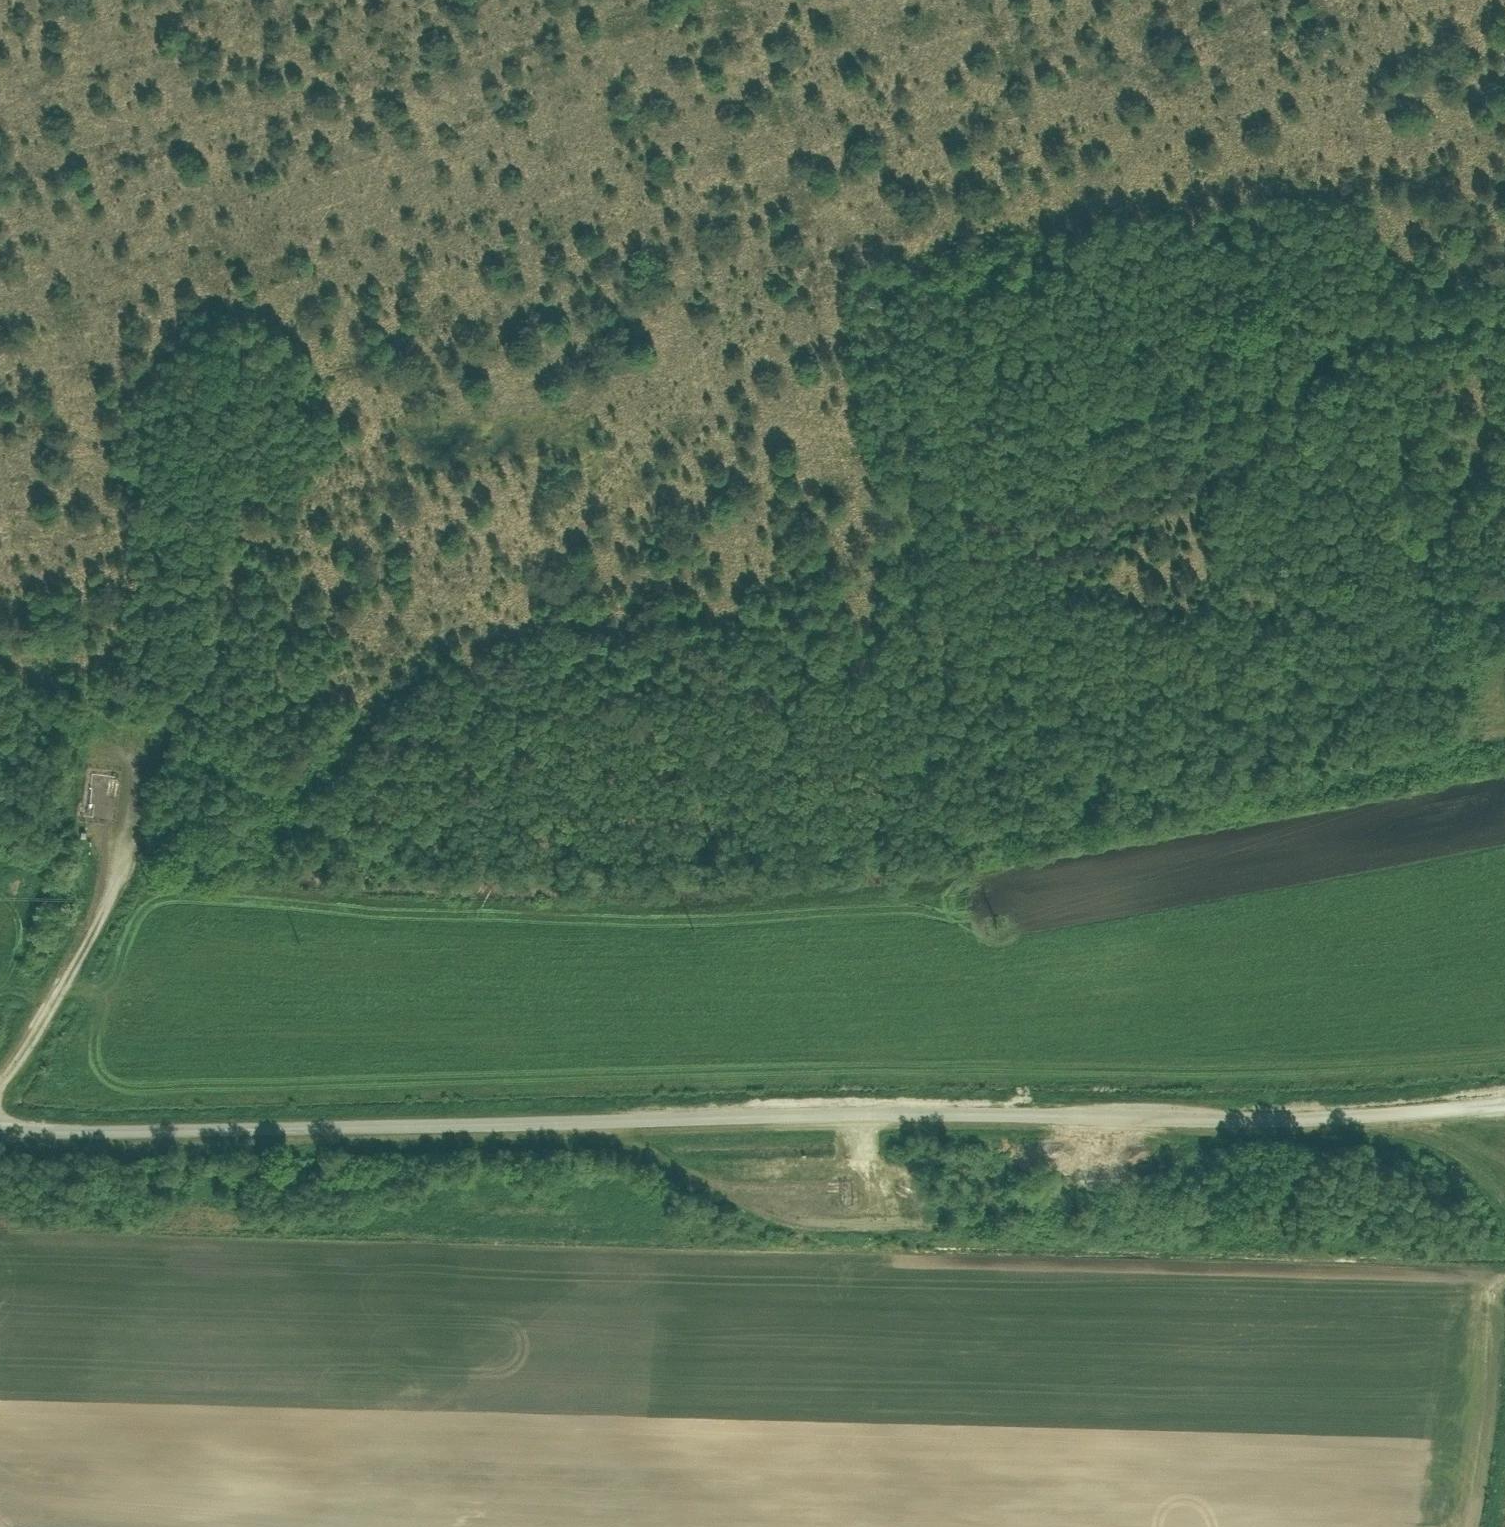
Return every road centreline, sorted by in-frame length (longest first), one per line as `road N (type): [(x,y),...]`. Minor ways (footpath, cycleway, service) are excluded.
road 1 (unclassified): [(1504,1093),(1415,1104),(184,1119),(0,1112)]
road 2 (track): [(551,1114),(740,1189),(831,1187)]

